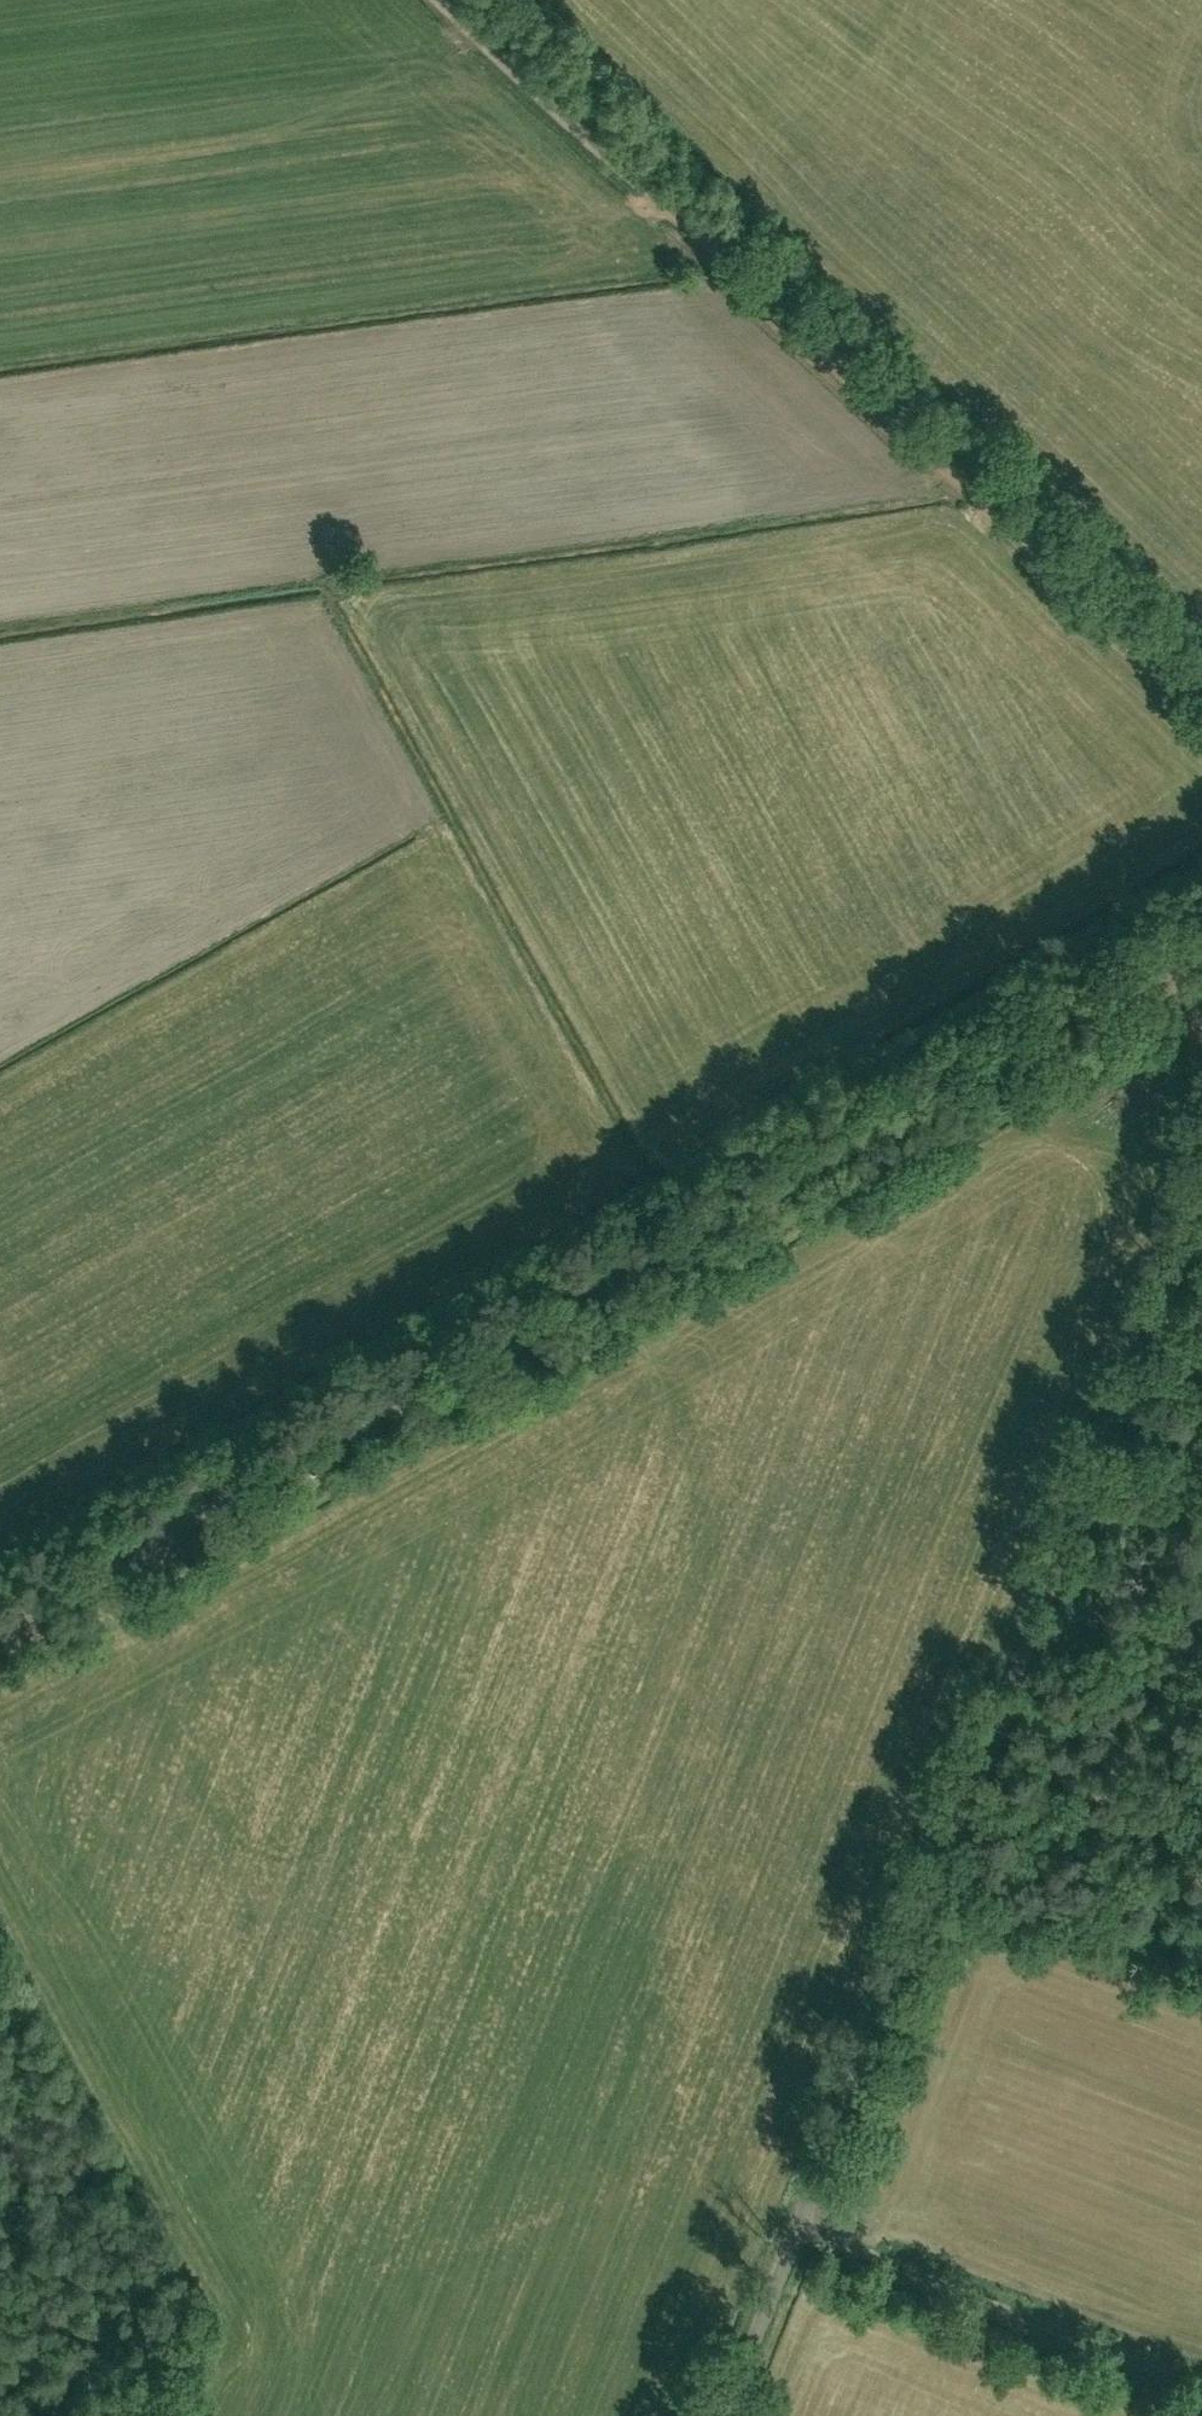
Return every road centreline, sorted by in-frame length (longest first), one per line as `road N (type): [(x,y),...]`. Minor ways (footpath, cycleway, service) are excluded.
road 1 (unclassified): [(0,1613),(1201,938)]
road 2 (unclassified): [(712,2415),(1201,1176)]

